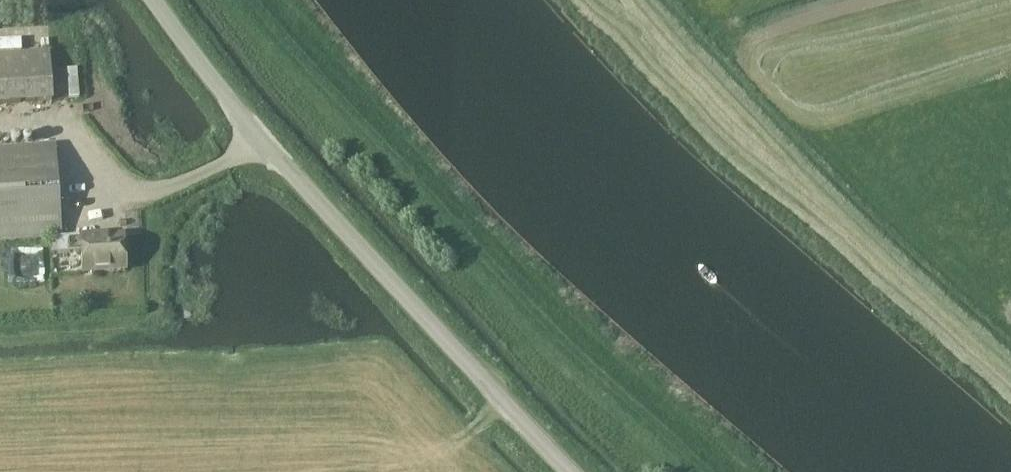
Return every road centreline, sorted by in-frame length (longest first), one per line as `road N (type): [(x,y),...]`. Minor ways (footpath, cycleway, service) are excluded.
road 1 (track): [(698,471),(558,341),(288,47),(256,0)]
road 2 (unclassified): [(572,471),(261,141),(155,0)]
road 3 (track): [(621,0),(912,298),(1010,381)]

